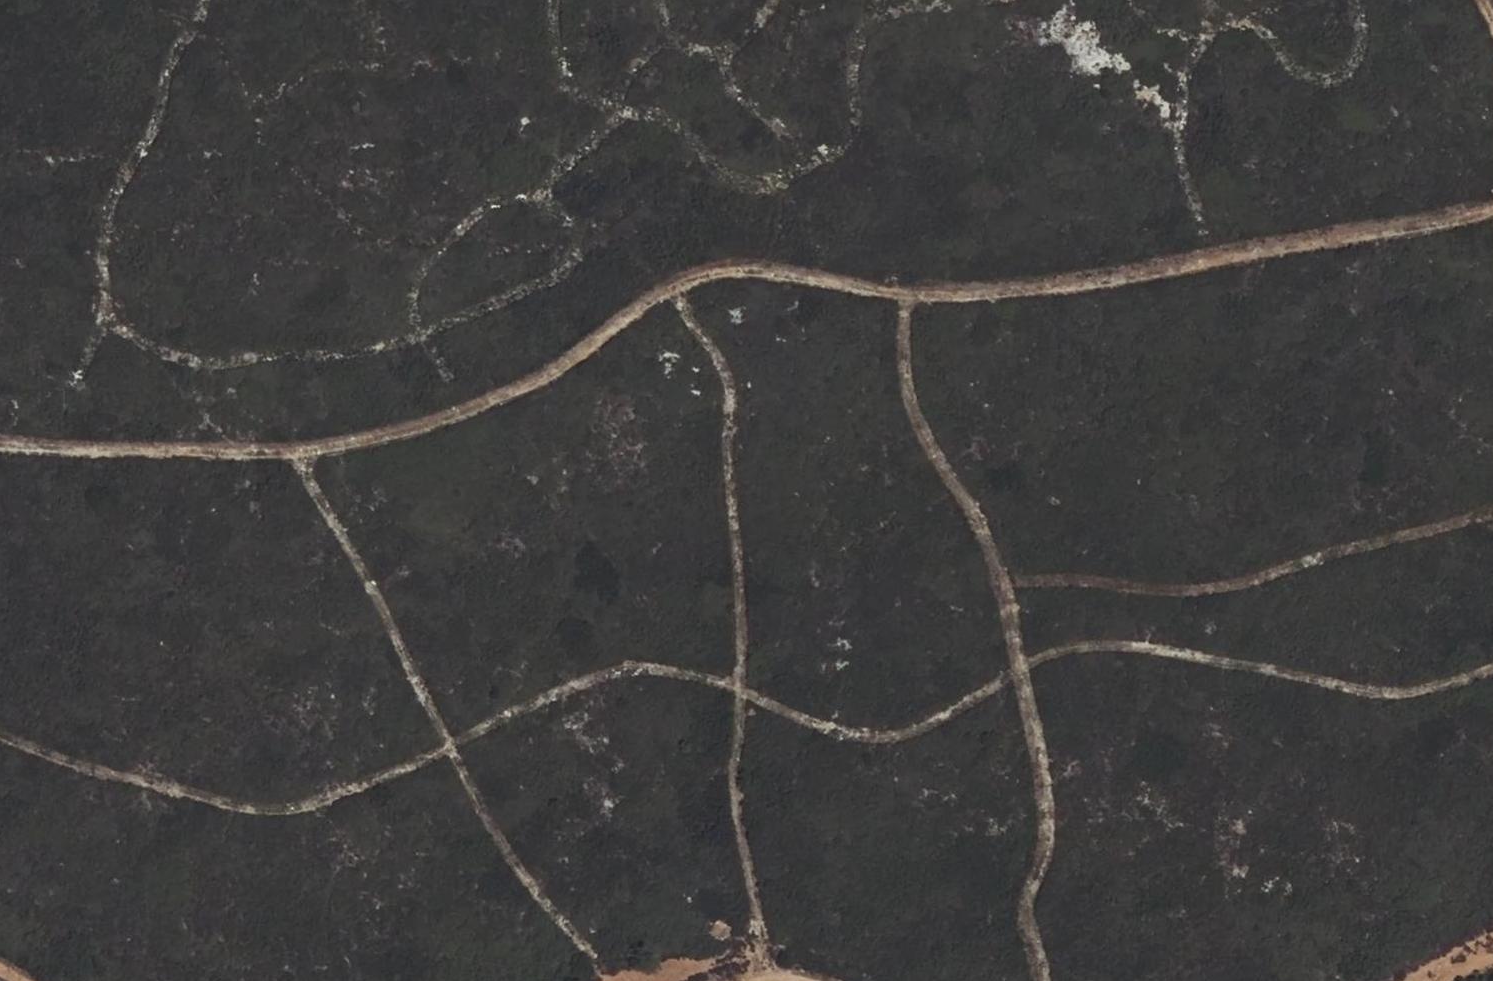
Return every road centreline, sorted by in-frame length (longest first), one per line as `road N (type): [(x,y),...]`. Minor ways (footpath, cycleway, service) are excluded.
road 1 (track): [(0,442),(294,450),(448,420),(557,365),(668,288),(744,266),(929,291),(1062,286),(1492,204)]

